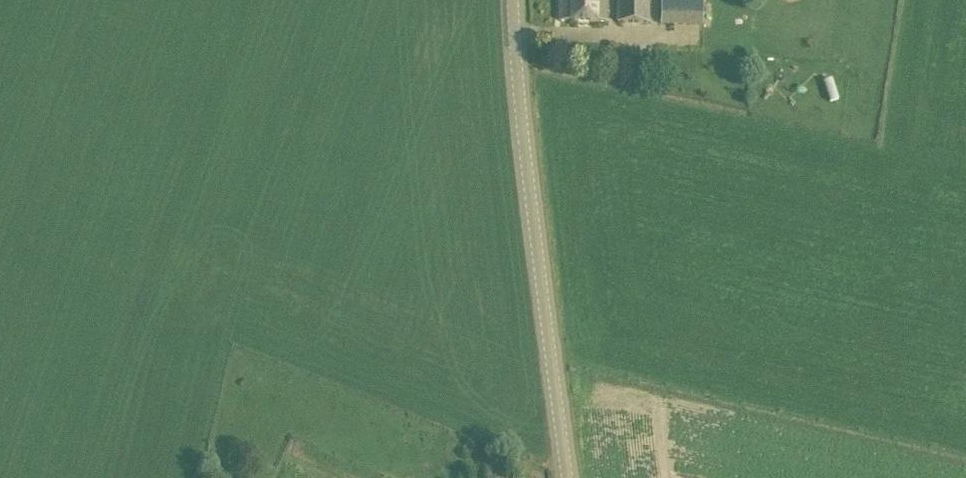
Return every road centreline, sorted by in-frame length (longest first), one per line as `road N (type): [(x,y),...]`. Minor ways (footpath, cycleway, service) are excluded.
road 1 (tertiary): [(570,477),(534,234),(516,0)]

